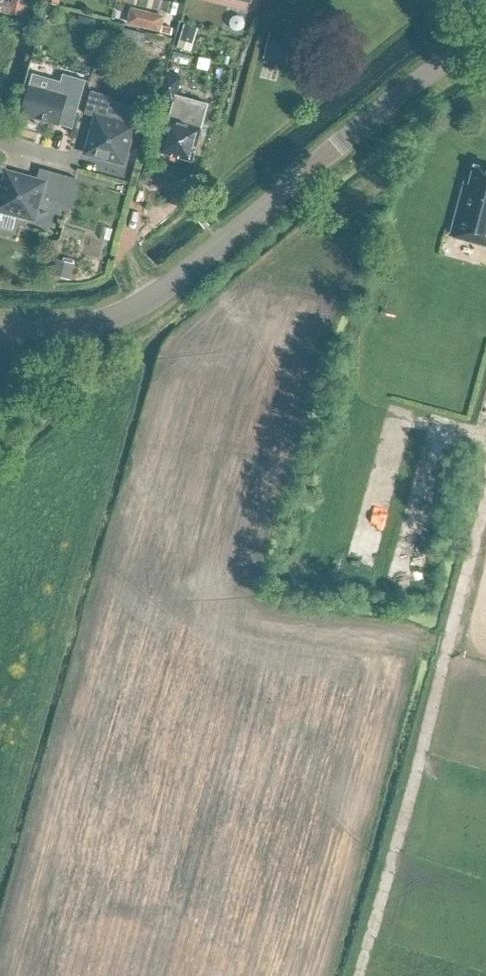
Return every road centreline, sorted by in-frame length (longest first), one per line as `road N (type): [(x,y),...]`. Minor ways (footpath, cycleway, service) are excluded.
road 1 (tertiary): [(485,39),(410,86),(151,300),(94,323),(0,328)]

